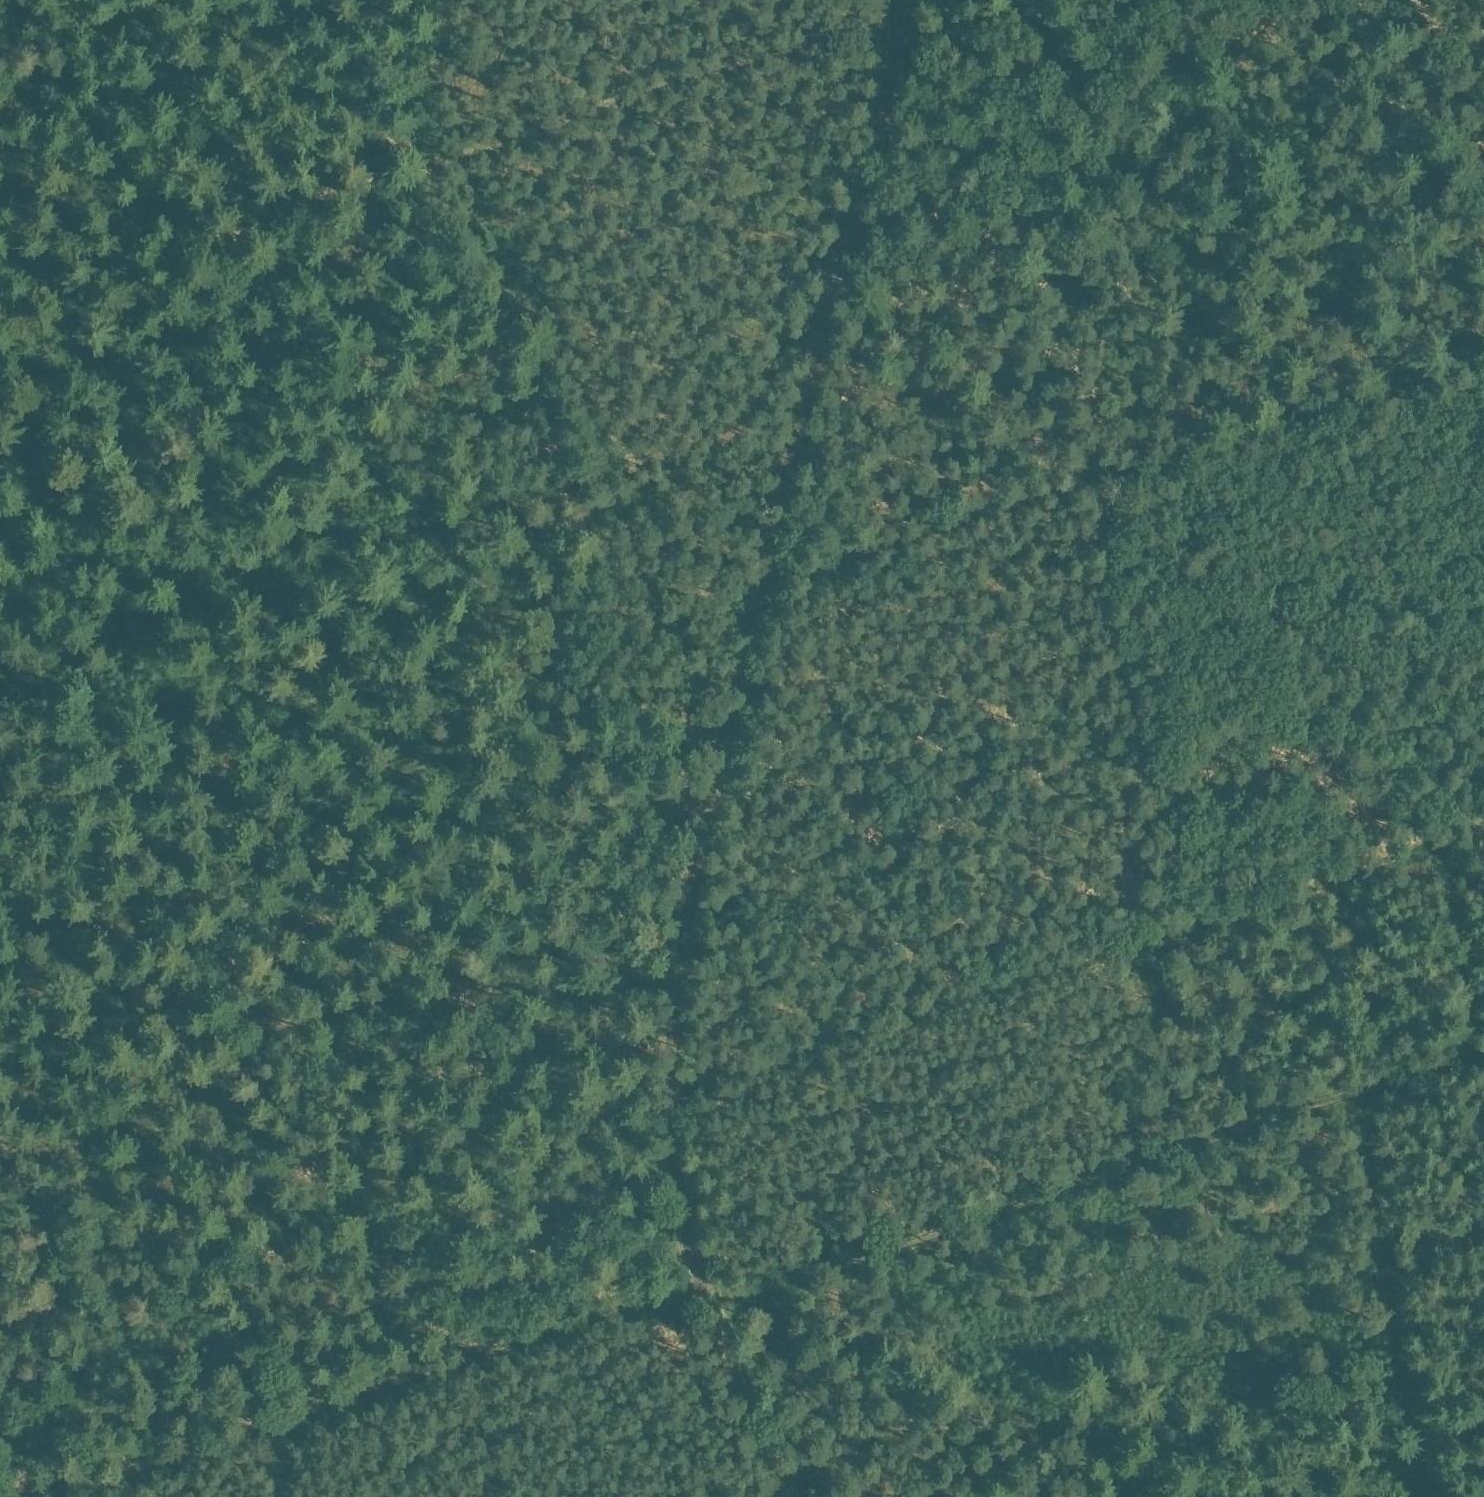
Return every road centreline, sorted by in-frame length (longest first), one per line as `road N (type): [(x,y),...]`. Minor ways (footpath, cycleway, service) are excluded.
road 1 (track): [(1483,1042),(717,1285),(576,1319),(55,1496)]
road 2 (track): [(717,1285),(683,1163),(677,1028),(706,861),(899,0)]
road 3 (track): [(0,307),(954,0)]
road 4 (track): [(1341,1091),(1420,1496)]
road 5 (track): [(717,1285),(793,1496)]

